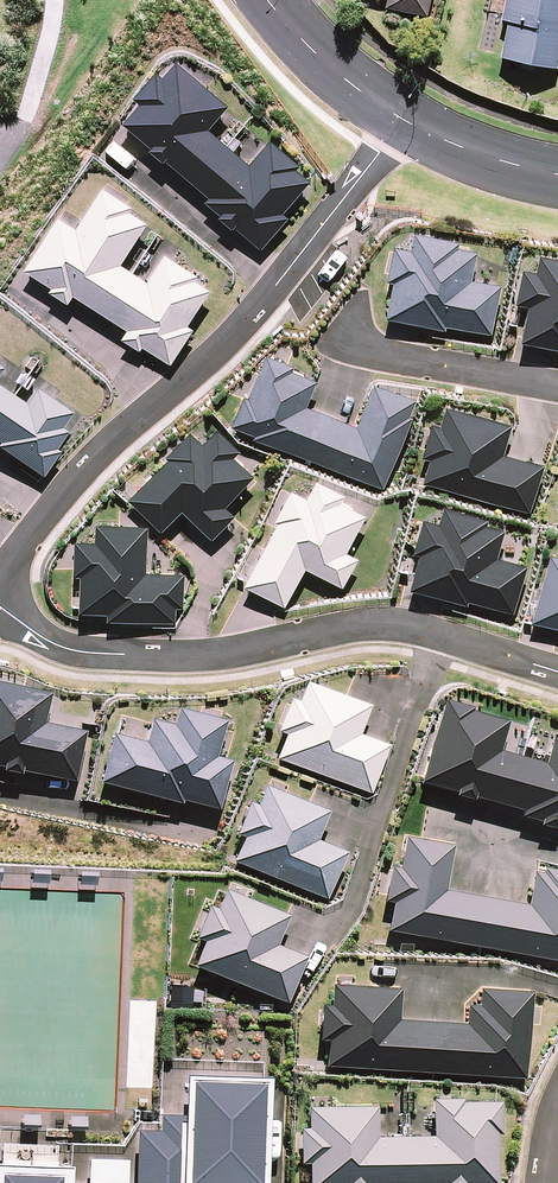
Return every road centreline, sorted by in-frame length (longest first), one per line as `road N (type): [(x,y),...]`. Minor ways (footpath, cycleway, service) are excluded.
road 1 (residential): [(0,585),(104,457),(226,346),(401,121)]
road 2 (residential): [(0,605),(63,649),(87,654),(197,654),(343,628),(418,626),(557,671)]
road 3 (residential): [(342,329),(362,346),(435,370),(557,392)]
road 4 (tertiary): [(268,0),(317,55),(401,121)]
road 5 (tertiary): [(401,121),(453,146),(557,174)]

